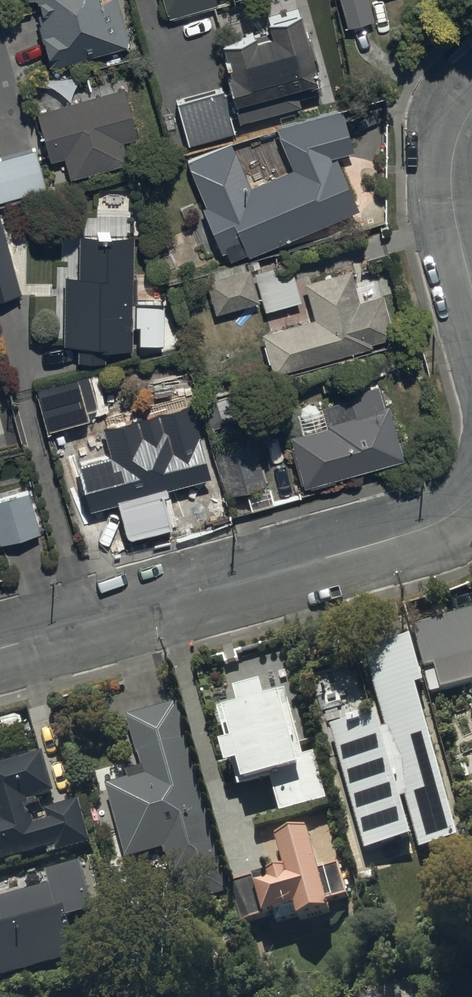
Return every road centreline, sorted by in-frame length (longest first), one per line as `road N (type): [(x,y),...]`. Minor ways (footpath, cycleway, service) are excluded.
road 1 (residential): [(0,644),(395,533),(461,500),(471,486)]
road 2 (residential): [(471,291),(450,167),(471,111)]

